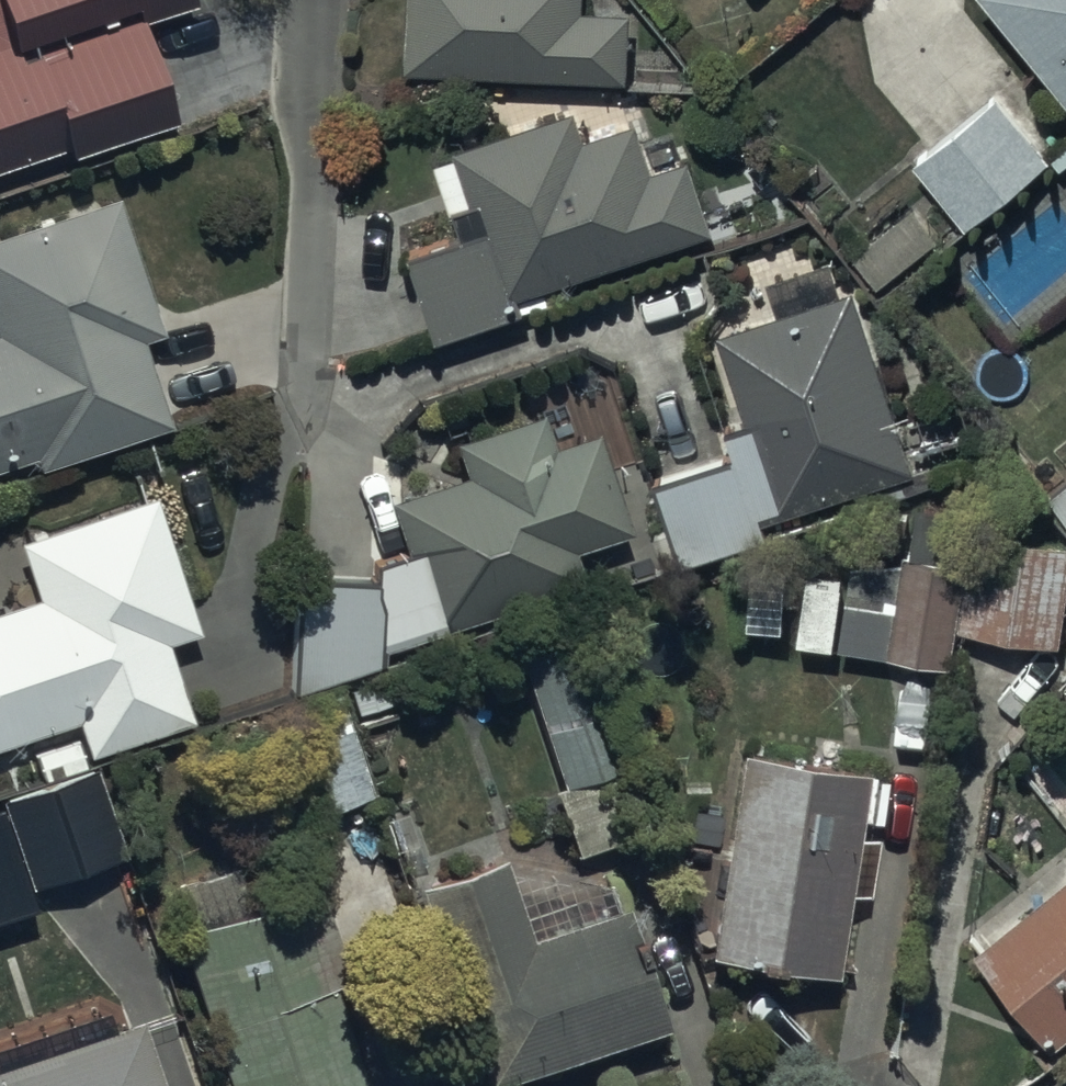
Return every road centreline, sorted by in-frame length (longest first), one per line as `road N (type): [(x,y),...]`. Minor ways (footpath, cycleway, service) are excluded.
road 1 (residential): [(309,0),(310,220),(295,418)]

